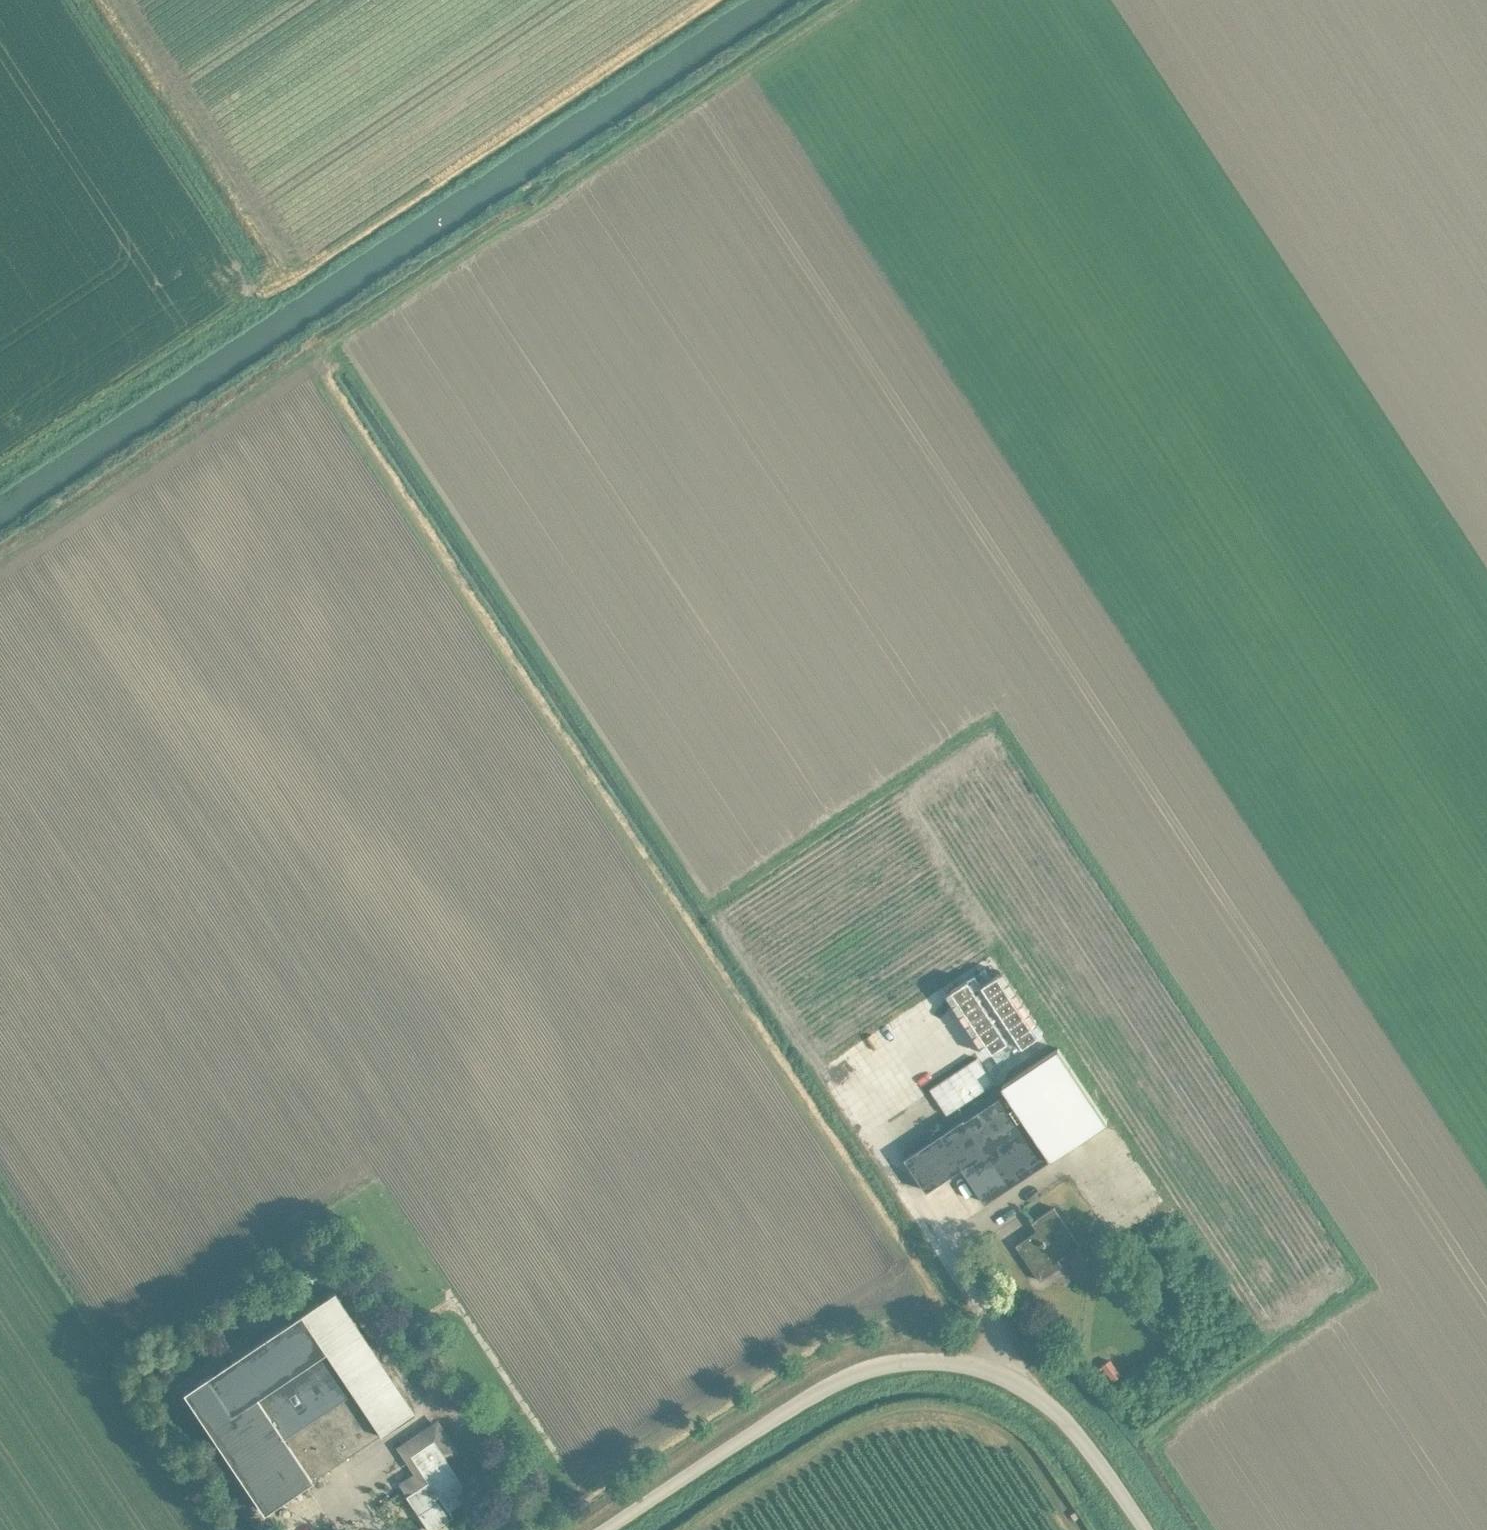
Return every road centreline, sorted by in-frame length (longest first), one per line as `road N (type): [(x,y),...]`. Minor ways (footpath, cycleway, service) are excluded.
road 1 (unclassified): [(603,1529),(822,1391),(863,1370),(911,1361),(959,1364),(1047,1403),(1144,1529)]

